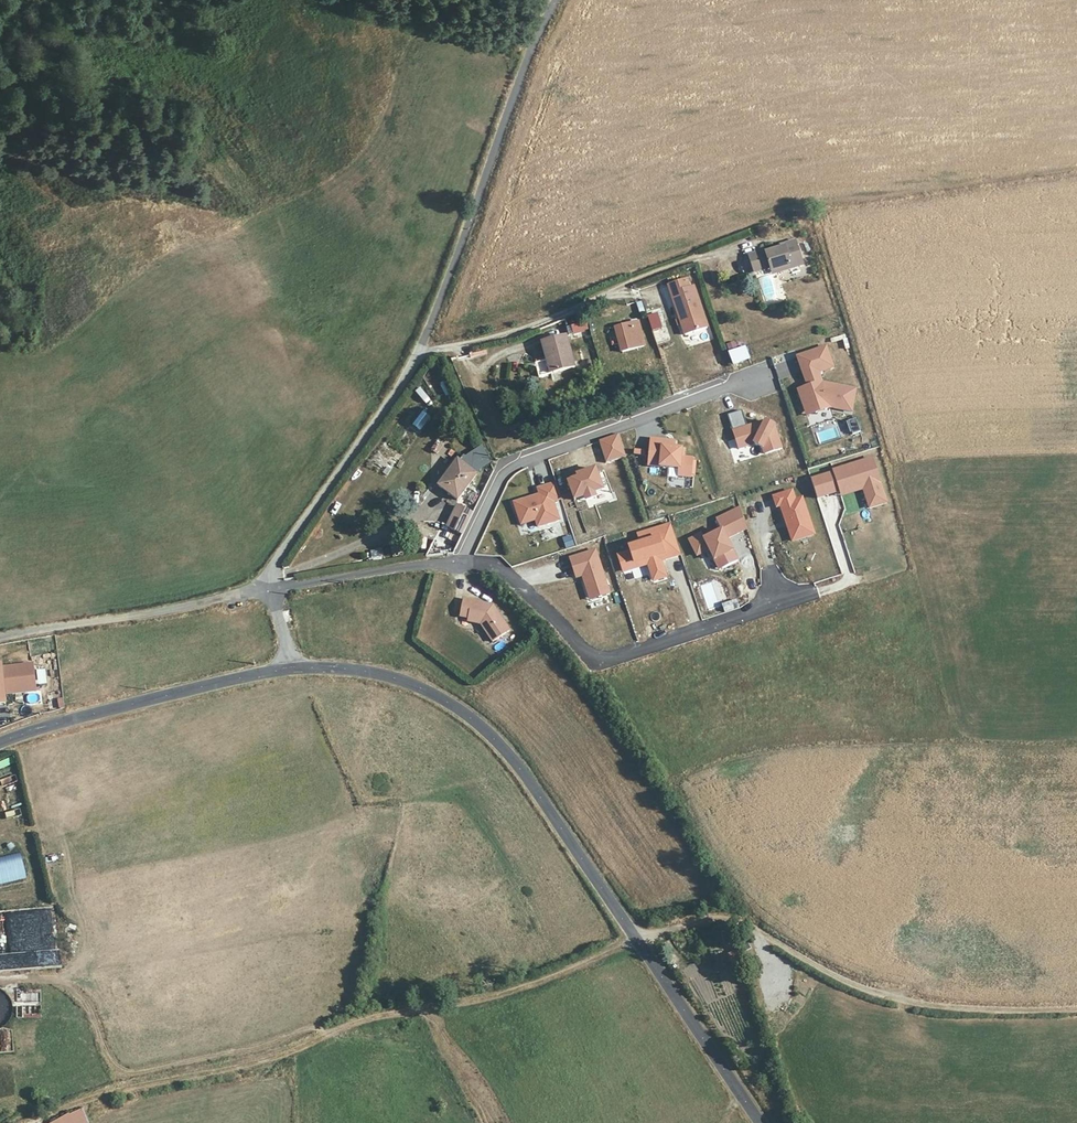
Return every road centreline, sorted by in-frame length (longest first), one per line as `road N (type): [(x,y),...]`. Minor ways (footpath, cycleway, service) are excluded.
road 1 (track): [(32,1122),(106,1095),(261,1062),(370,1019),(492,998),(713,919),(753,925),(854,983),(911,1002),(1076,1008)]
road 2 (tertiary): [(294,670),(399,679),(469,714),(500,740),(764,1122)]
road 3 (residential): [(464,559),(500,566),(585,653),(599,658),(625,659),(818,593)]
road 4 (unclassified): [(423,351),(558,0)]
road 5 (unclassified): [(464,559),(501,481),(526,461),(763,372)]
road 6 (tertiary): [(0,742),(294,670)]
road 7 (unclassified): [(423,351),(544,324),(695,259)]
road 8 (unclassified): [(265,584),(423,351)]
road 9 (residential): [(265,584),(241,595),(0,638)]
road 10 (unclassified): [(274,593),(464,559)]

